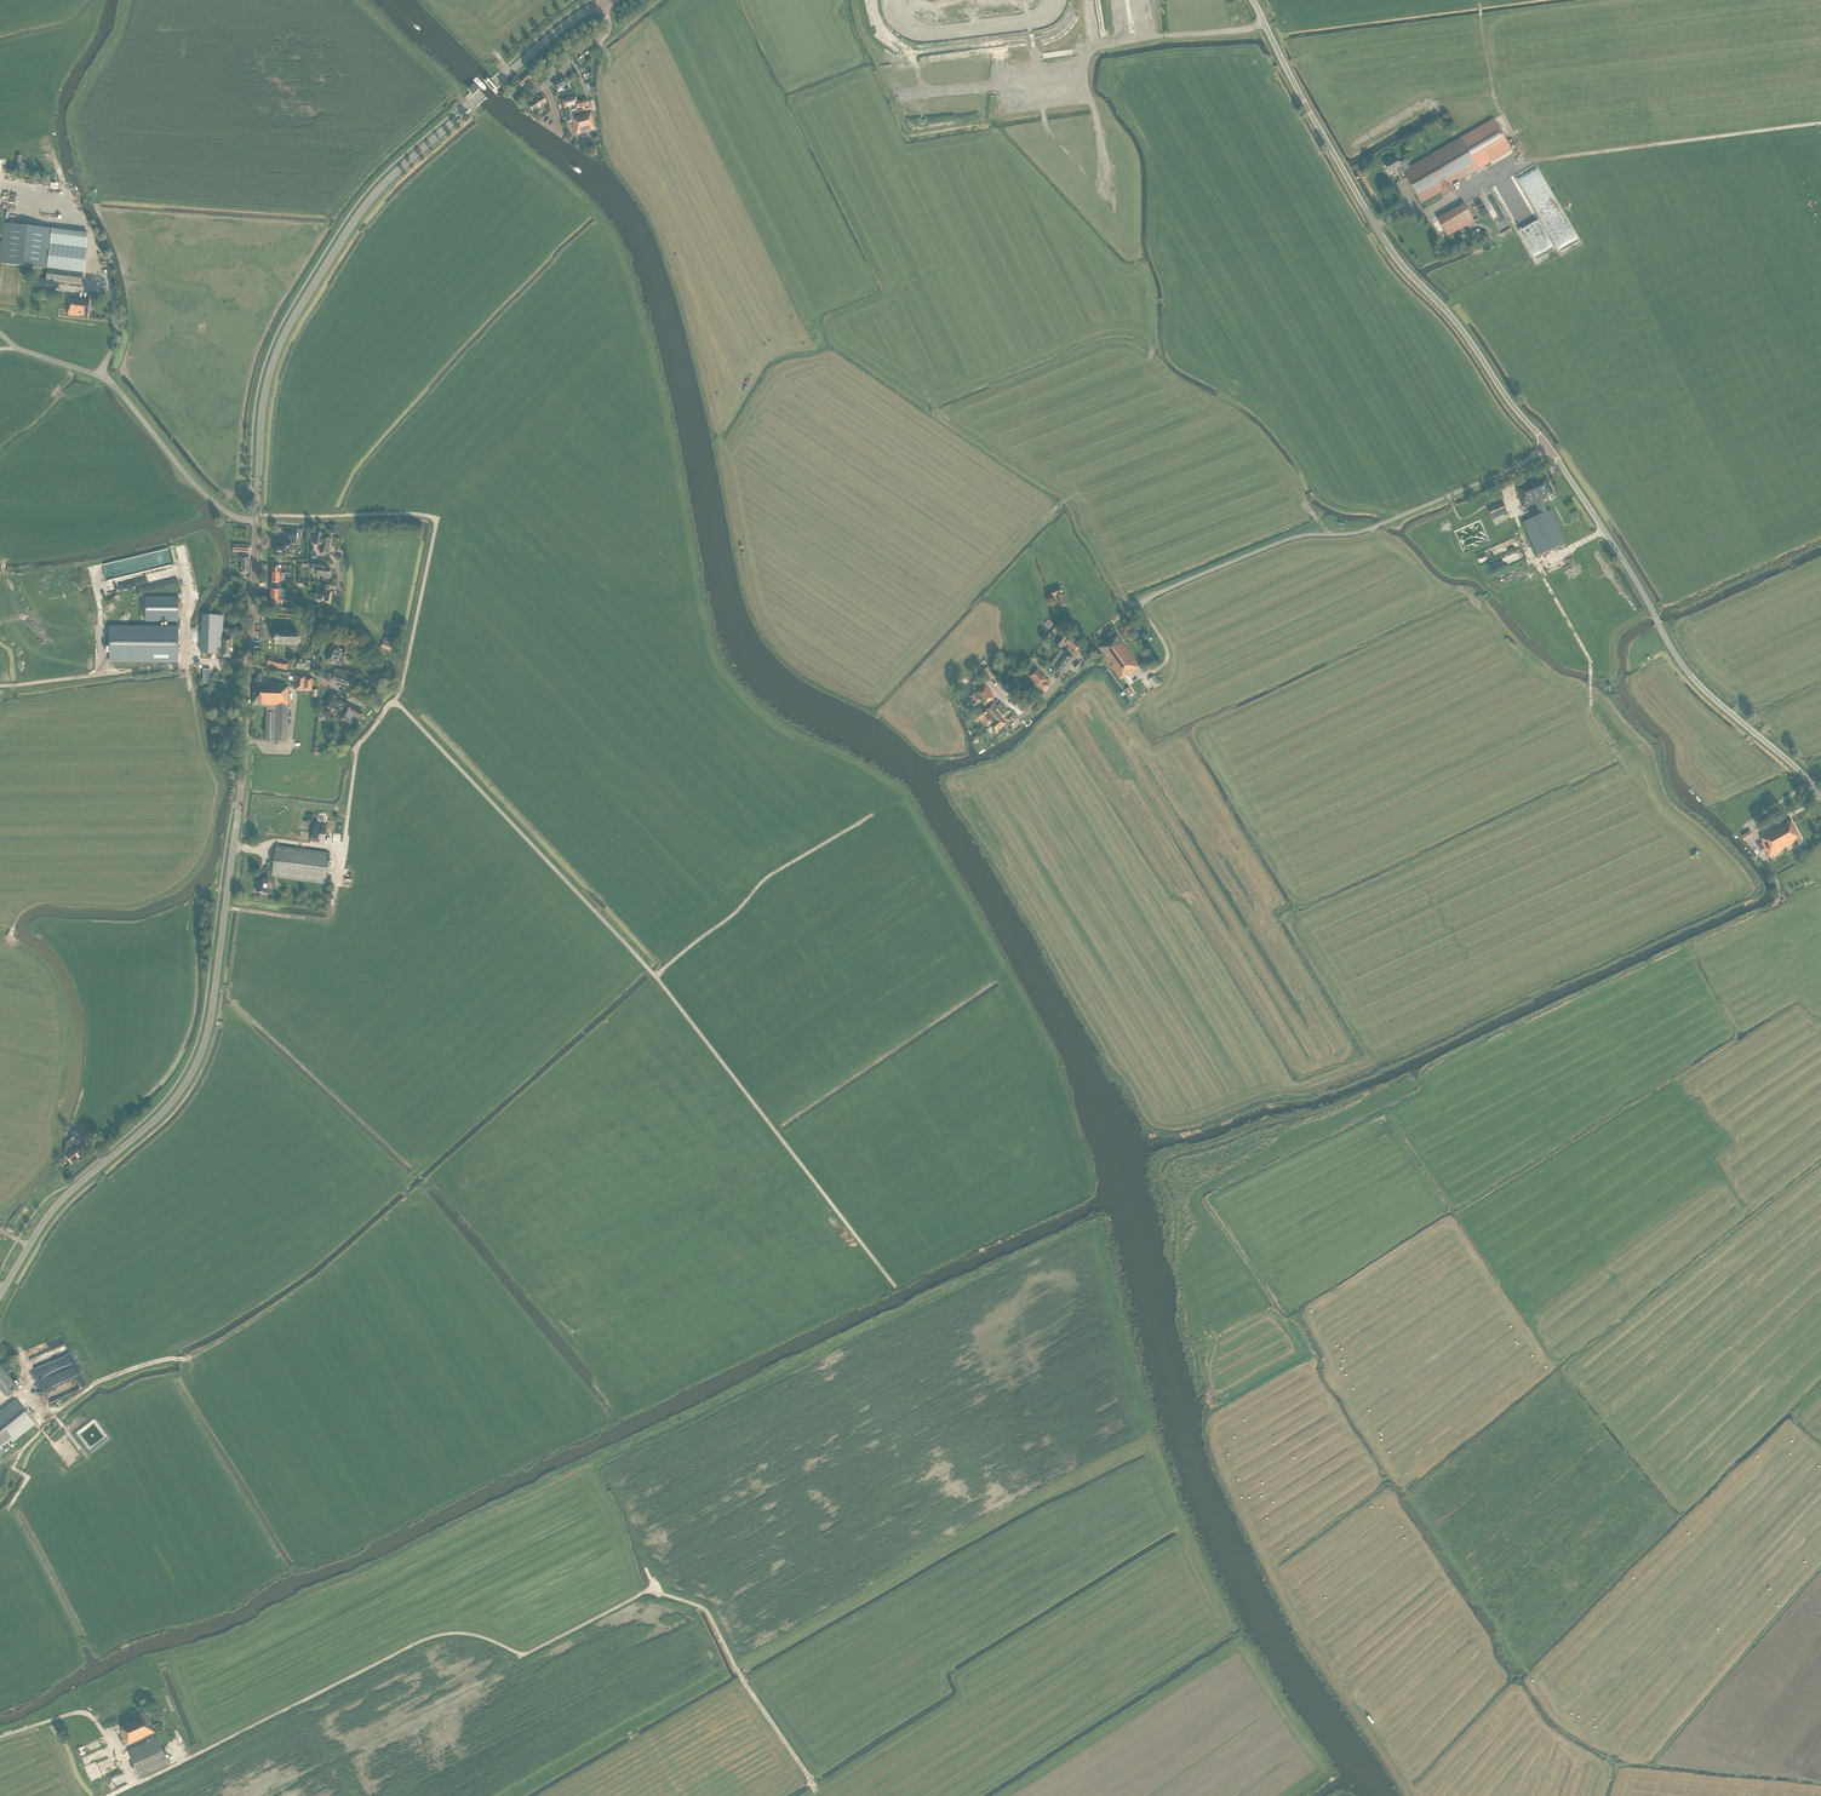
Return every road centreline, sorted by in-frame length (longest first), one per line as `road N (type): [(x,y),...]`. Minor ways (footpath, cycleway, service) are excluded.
road 1 (track): [(134,1784),(430,1637),(474,1635),(522,1655),(654,1592),(706,1610),(816,1791)]
road 2 (track): [(395,701),(655,977),(895,1288)]
road 3 (tertiary): [(253,607),(262,414),(287,330),(383,185),(545,41),(602,4)]
road 4 (tertiary): [(0,1296),(53,1209),(161,1114),(200,1057),(239,805),(250,652)]
road 5 (tertiary): [(1547,445),(1385,242),(1254,0)]
road 6 (track): [(344,849),(356,753),(401,690),(435,520),(257,515)]
road 7 (unclassified): [(1126,613),(1290,539),(1370,529),(1508,471),(1547,445)]
road 8 (tertiary): [(1820,795),(1686,670),(1547,445)]
road 9 (track): [(0,1404),(22,1395),(59,1409),(102,1380),(193,1357),(318,1279),(358,1243)]
road 10 (track): [(655,977),(771,874),(873,814)]
road 11 (track): [(194,659),(0,686)]
road 12 (residential): [(559,127),(543,86),(607,32),(602,4)]
road 13 (unclassified): [(1126,613),(1018,718)]
road 14 (residential): [(336,563),(332,614),(253,607)]

